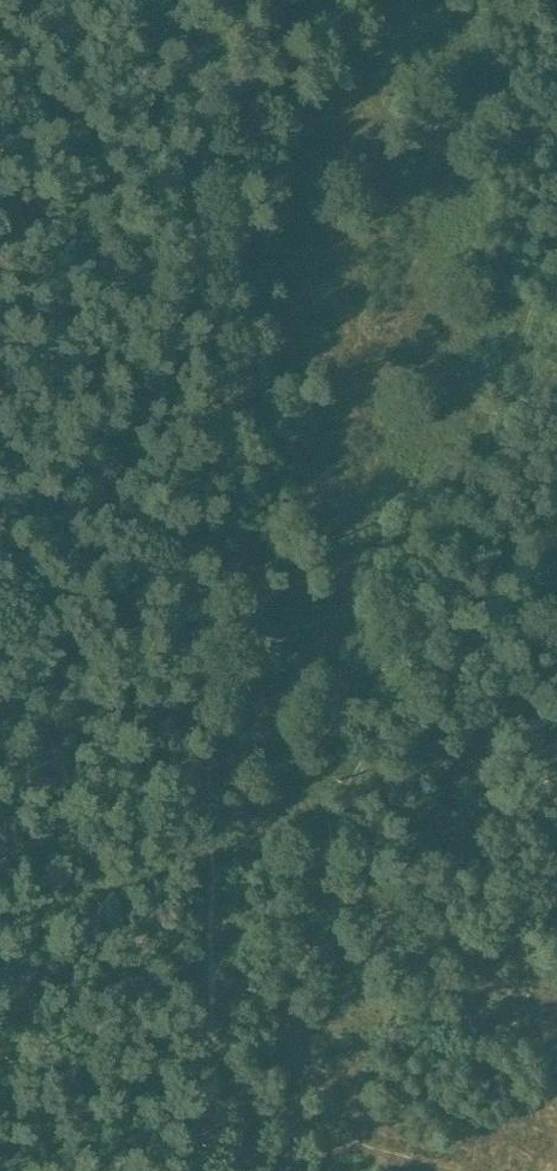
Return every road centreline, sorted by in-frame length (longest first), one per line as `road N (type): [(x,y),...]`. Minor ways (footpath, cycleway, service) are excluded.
road 1 (track): [(202,923),(205,0)]
road 2 (track): [(0,321),(201,249)]
road 3 (track): [(0,984),(202,923)]

